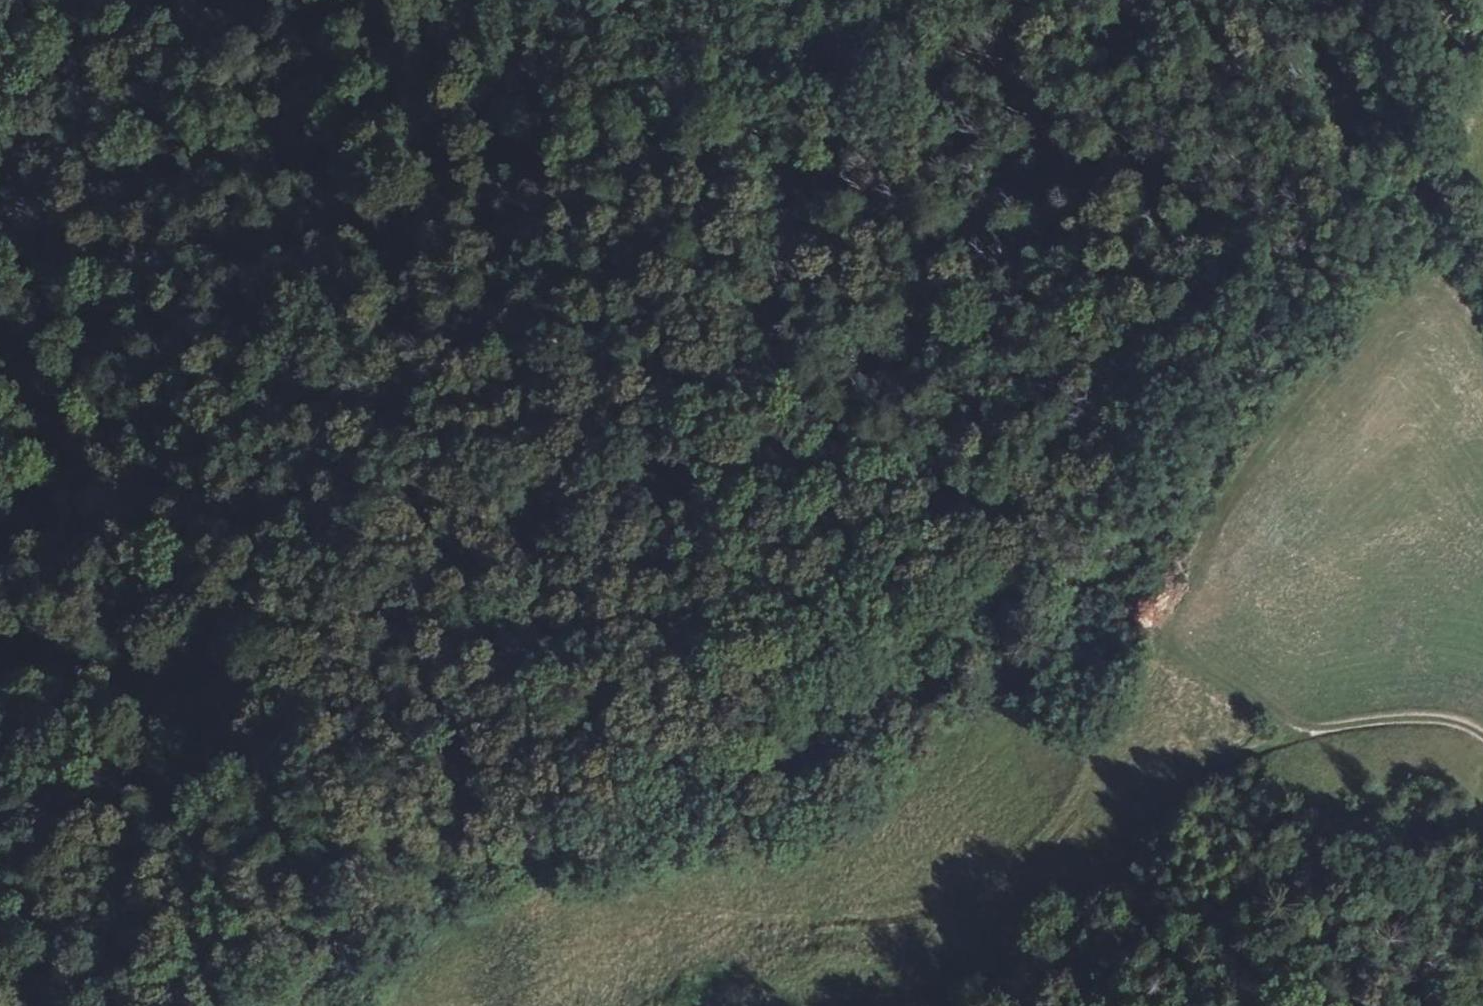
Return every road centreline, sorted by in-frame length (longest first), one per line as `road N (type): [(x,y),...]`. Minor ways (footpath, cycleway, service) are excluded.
road 1 (track): [(948,1005),(1189,787),(1281,741),(1382,720),(1434,719),(1482,735)]

